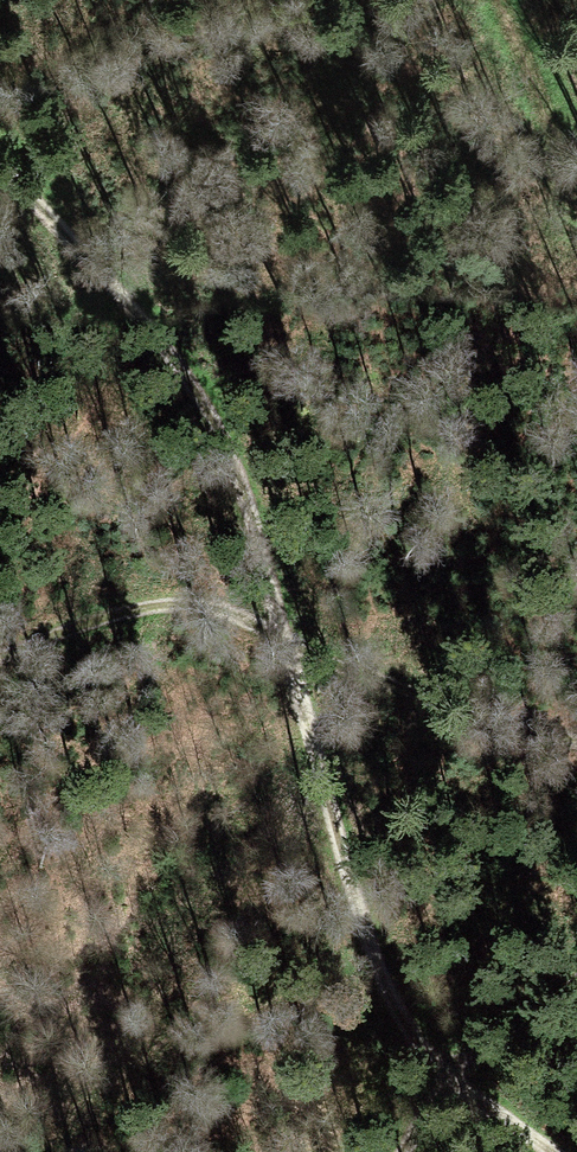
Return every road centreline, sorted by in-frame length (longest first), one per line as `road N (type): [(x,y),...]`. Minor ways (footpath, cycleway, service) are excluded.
road 1 (track): [(553,1151),(445,1078),(388,994),(221,441),(130,307),(0,156)]
road 2 (track): [(285,645),(473,718),(576,743)]
road 3 (track): [(285,645),(227,619),(165,610),(90,622),(0,656)]
road 4 (track): [(497,0),(576,197)]
road 5 (track): [(445,1078),(576,969)]

